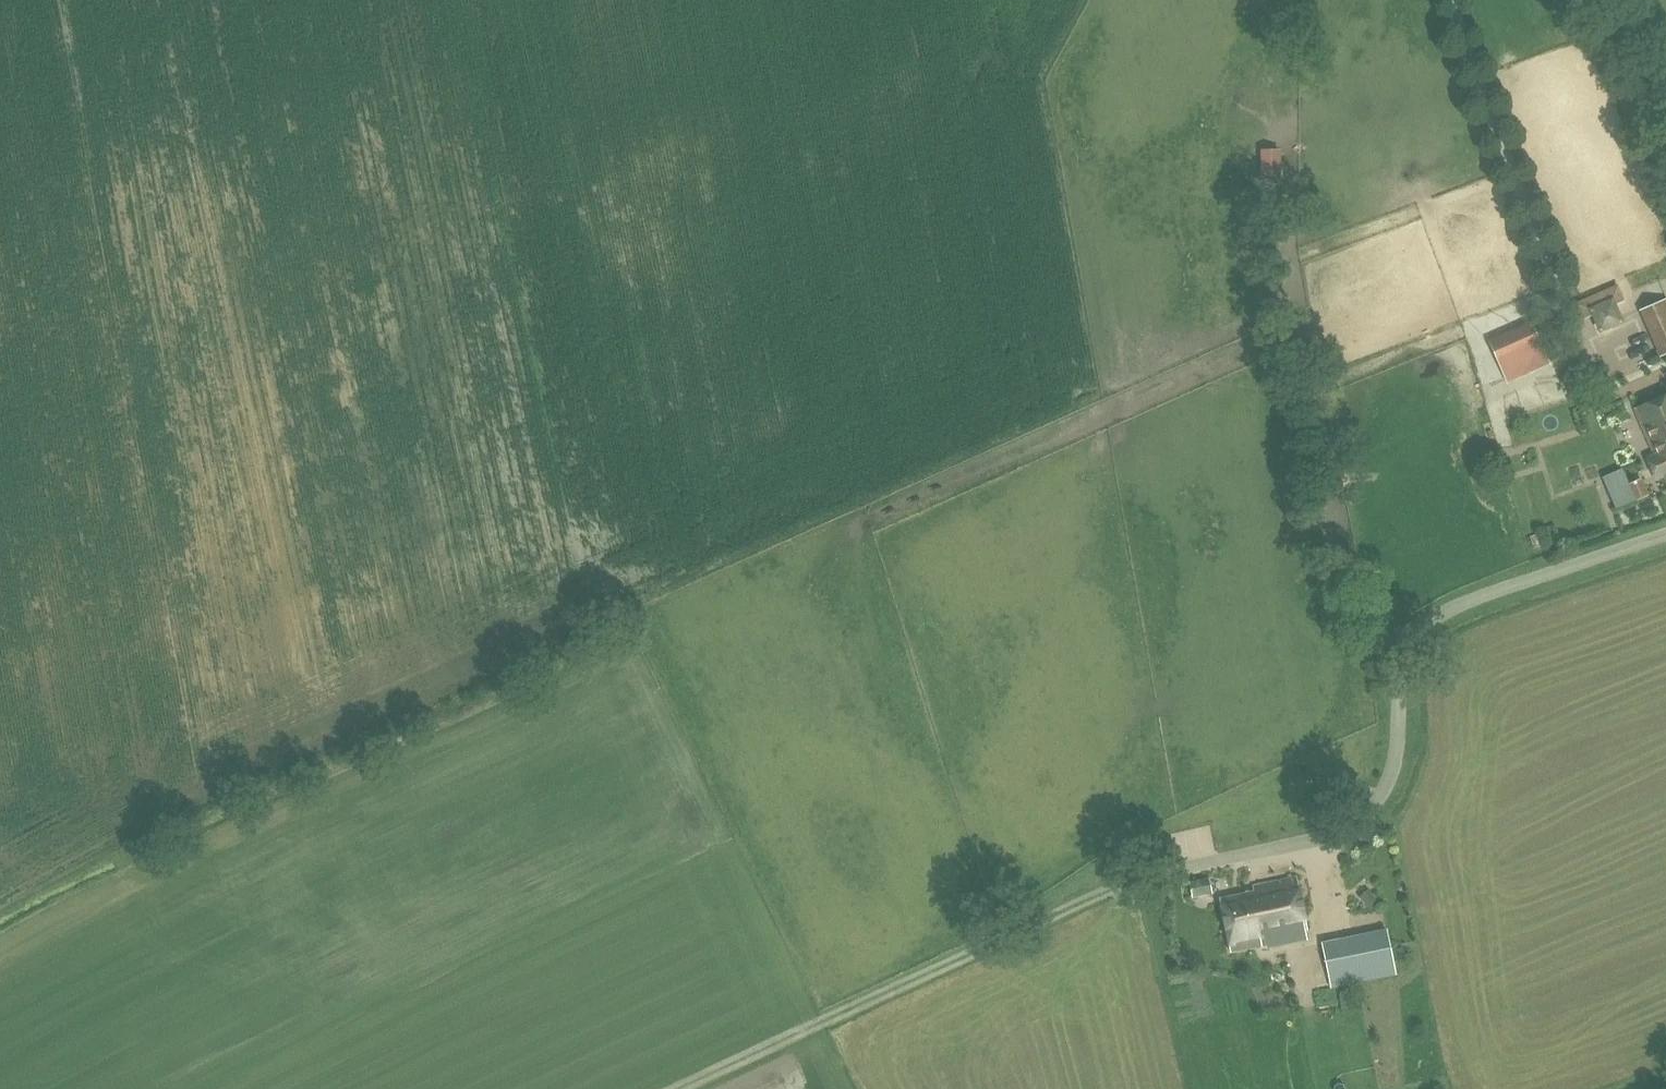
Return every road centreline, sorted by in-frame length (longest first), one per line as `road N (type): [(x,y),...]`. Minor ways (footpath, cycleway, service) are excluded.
road 1 (unclassified): [(1364,813),(1388,803),(1405,764),(1410,672),(1436,623),(1665,535)]
road 2 (unclassified): [(1665,158),(1590,0)]

